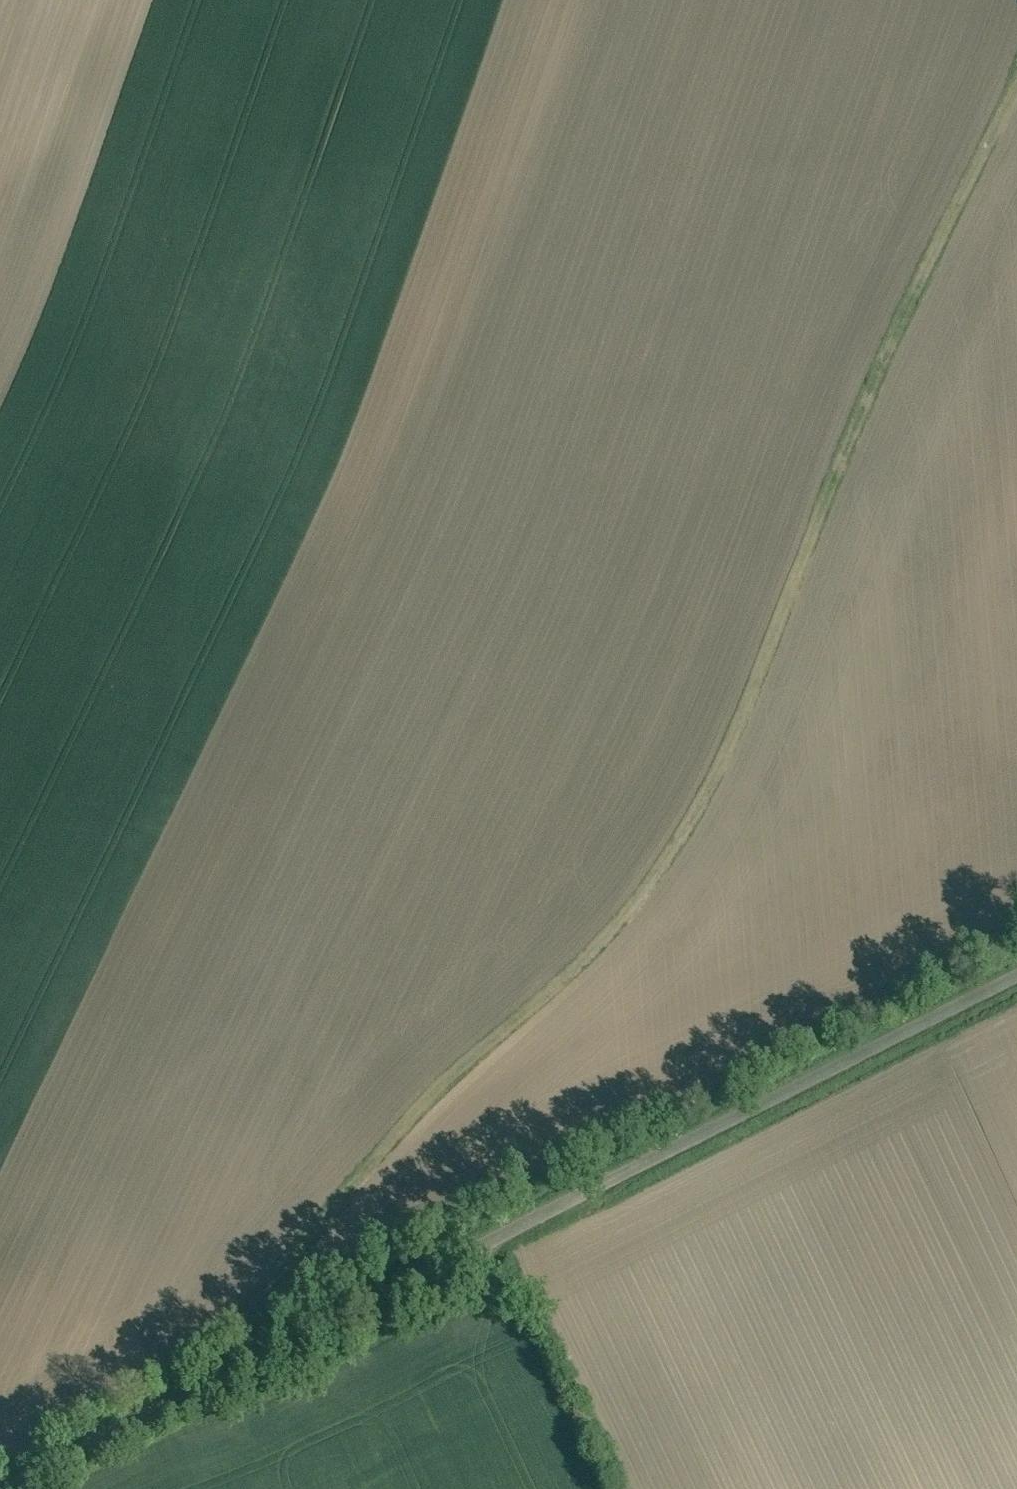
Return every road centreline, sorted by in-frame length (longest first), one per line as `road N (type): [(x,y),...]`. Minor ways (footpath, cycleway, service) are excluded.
road 1 (unclassified): [(0,1485),(1016,973)]

